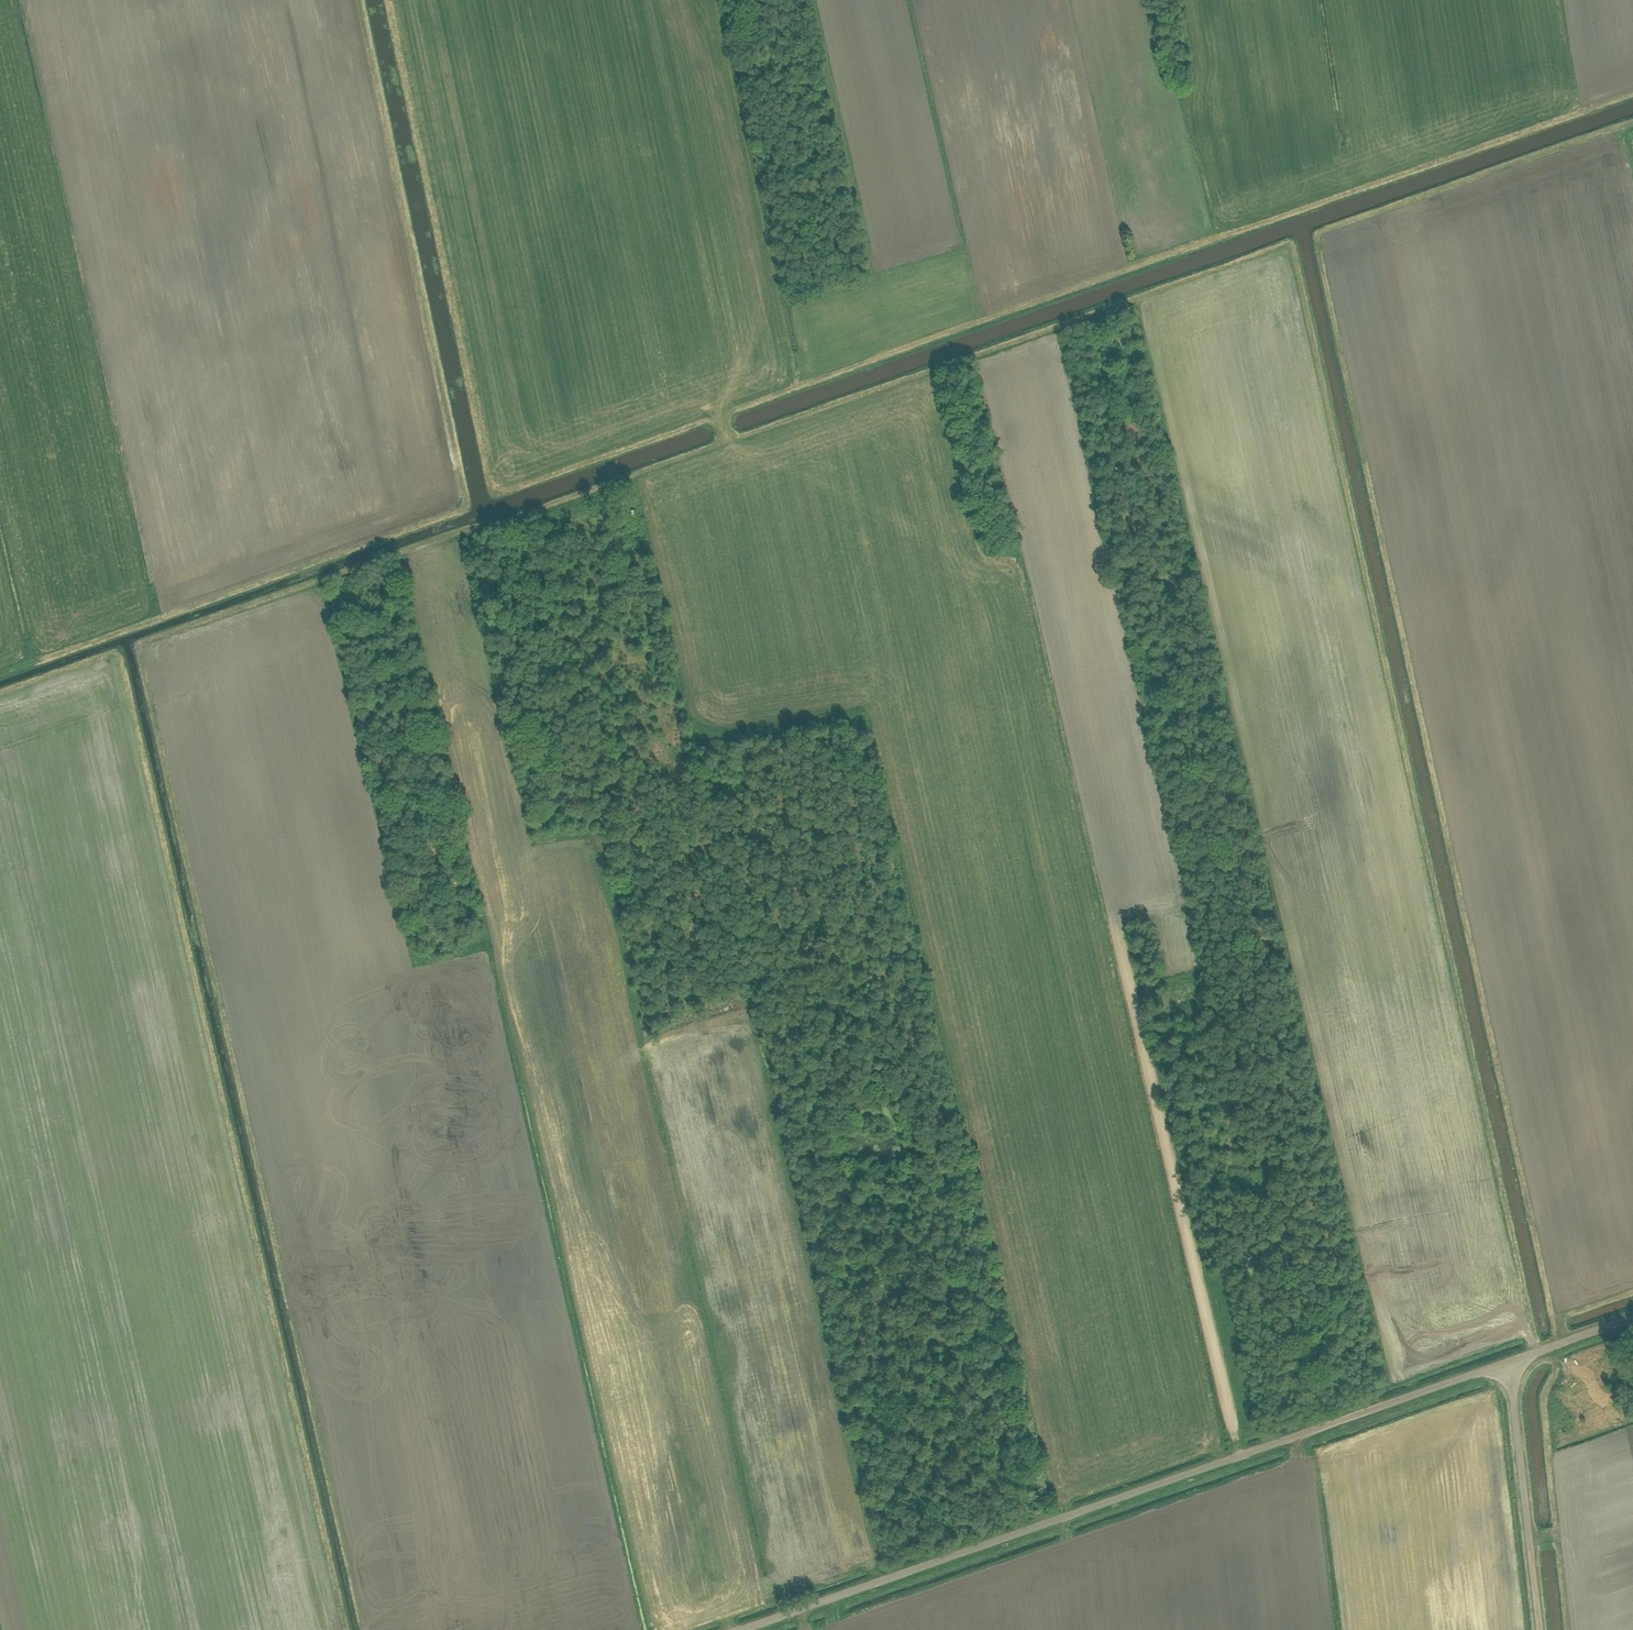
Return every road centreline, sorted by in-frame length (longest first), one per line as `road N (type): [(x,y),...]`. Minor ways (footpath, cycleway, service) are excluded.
road 1 (unclassified): [(742,1629),(1509,1361)]
road 2 (unclassified): [(1539,1629),(1509,1361)]
road 3 (unclassified): [(1509,1361),(1632,1318)]

